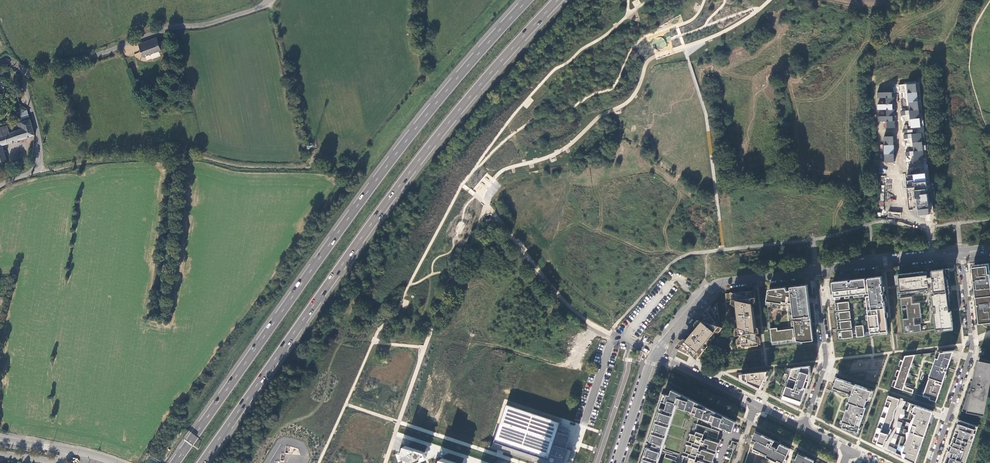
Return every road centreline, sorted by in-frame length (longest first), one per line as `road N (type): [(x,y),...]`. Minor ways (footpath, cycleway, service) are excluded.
road 1 (trunk): [(203,462),(389,200),(558,0)]
road 2 (trunk): [(528,0),(373,185),(175,462)]
road 3 (unclassified): [(270,0),(211,24),(168,28),(30,70),(25,86),(39,166),(0,185)]
road 4 (track): [(321,168),(180,155),(37,169)]
road 5 (residential): [(962,253),(971,352),(933,462)]
road 6 (residential): [(804,427),(827,362),(818,272)]
road 7 (residential): [(818,272),(962,253)]

